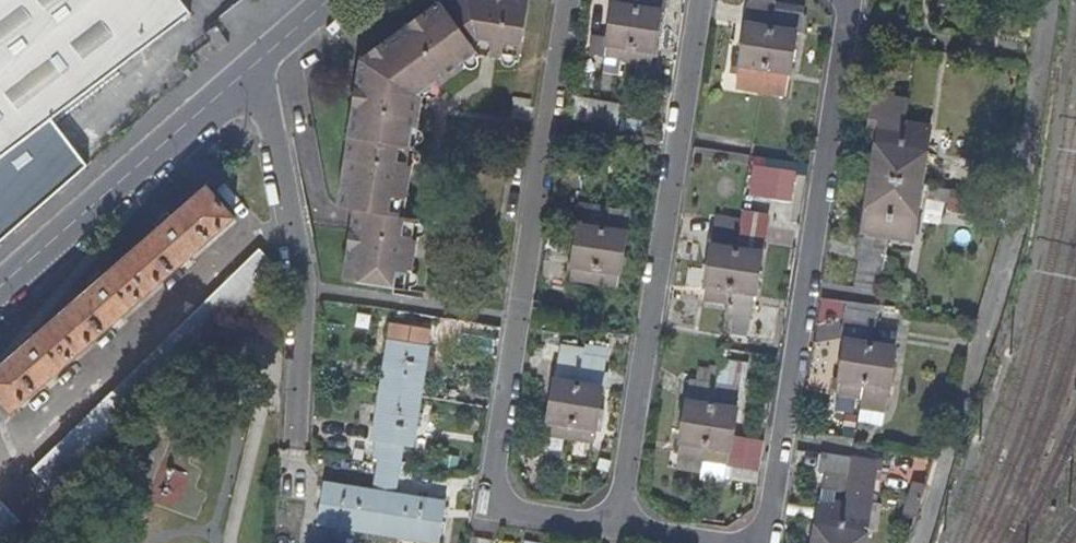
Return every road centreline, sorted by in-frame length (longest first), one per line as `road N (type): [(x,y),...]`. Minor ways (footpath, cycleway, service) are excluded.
road 1 (residential): [(566,0),(490,487),(506,509),(613,526)]
road 2 (residential): [(921,542),(1013,238),(1051,0)]
road 3 (residential): [(765,542),(848,13)]
road 4 (residential): [(613,526),(702,0)]
road 5 (residential): [(258,62),(304,273),(298,444)]
road 6 (residential): [(0,286),(258,62)]

